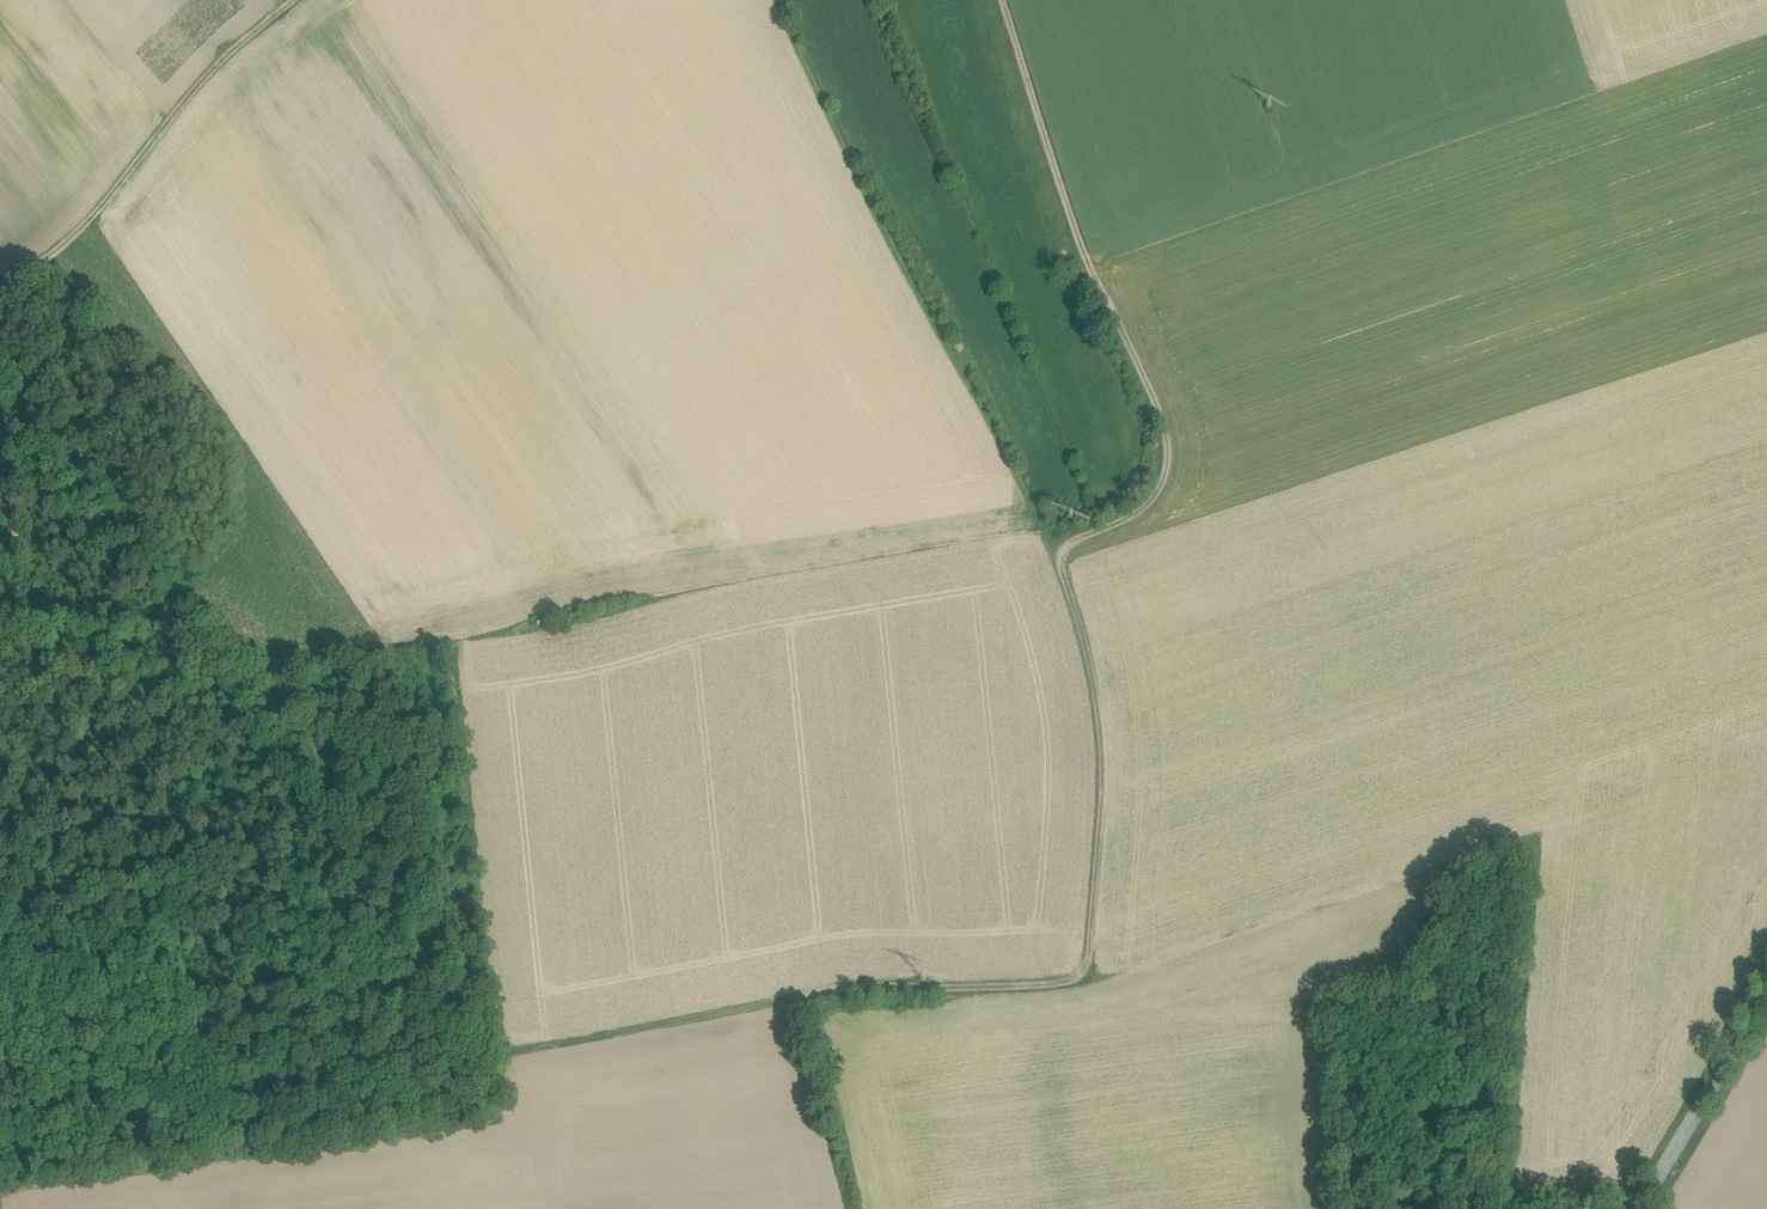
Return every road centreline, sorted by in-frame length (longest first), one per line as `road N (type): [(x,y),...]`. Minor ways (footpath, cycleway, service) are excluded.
road 1 (track): [(0,284),(47,262),(78,236),(229,52),(294,0)]
road 2 (secondary): [(1639,1208),(1766,998)]

